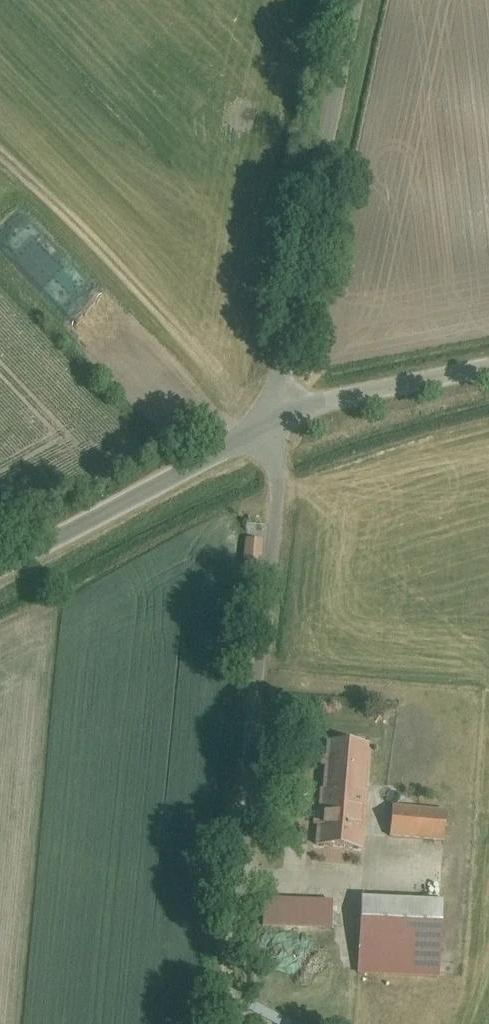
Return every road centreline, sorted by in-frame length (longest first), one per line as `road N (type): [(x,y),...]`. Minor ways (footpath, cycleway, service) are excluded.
road 1 (unclassified): [(230,947),(280,413)]
road 2 (unclassified): [(280,413),(358,0)]
road 3 (unclassified): [(280,413),(0,563)]
road 4 (unclassified): [(488,369),(280,413)]

